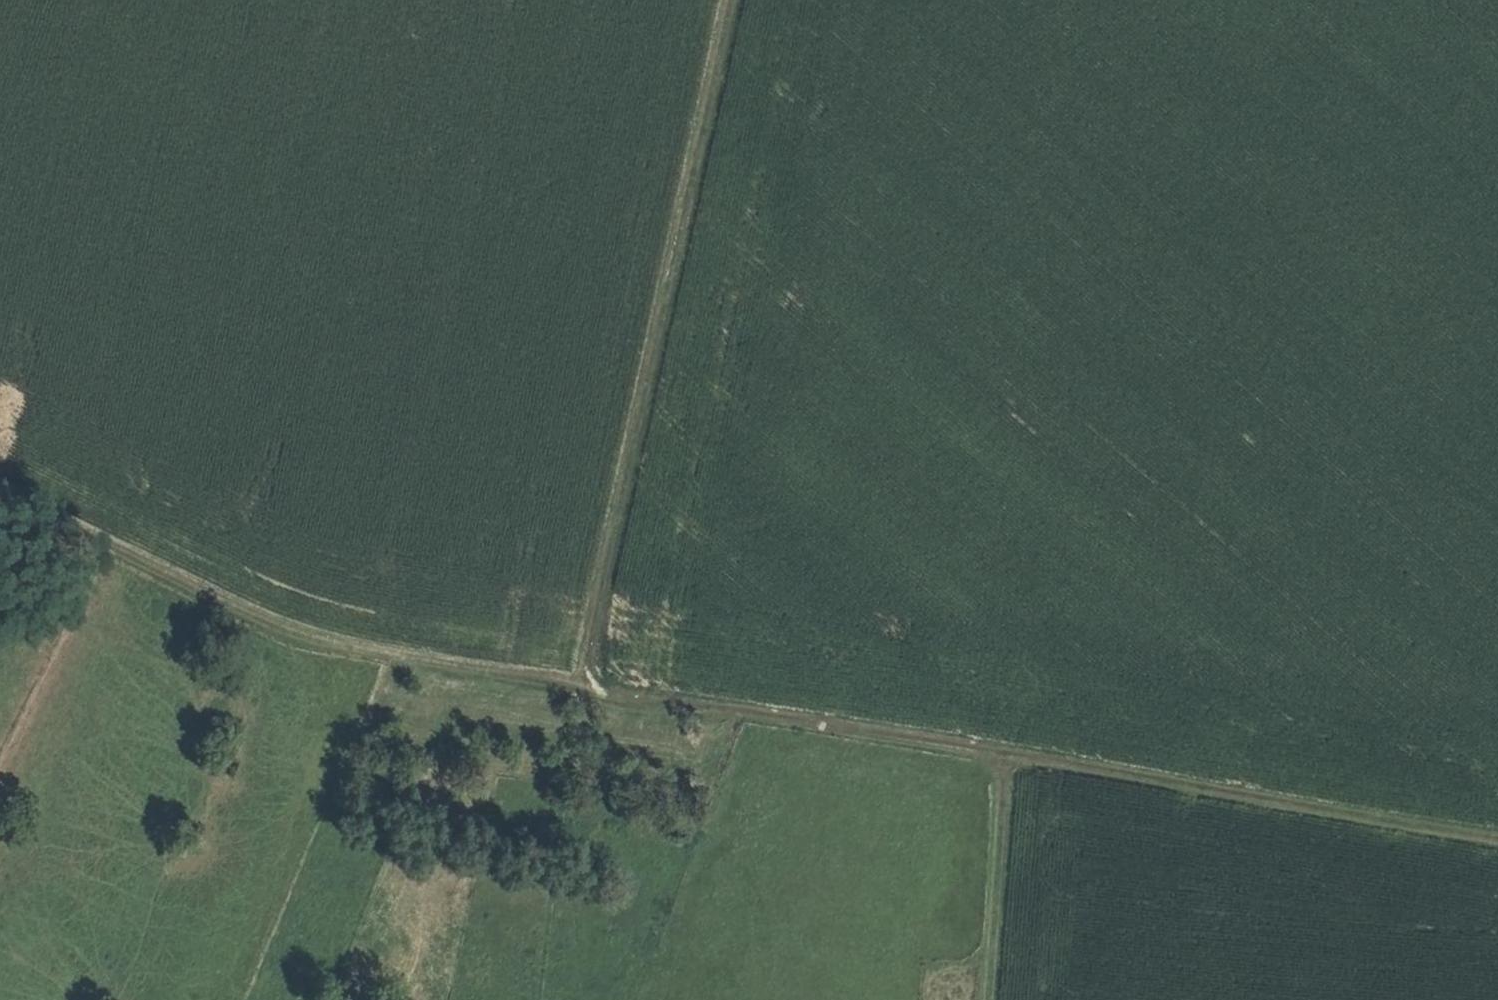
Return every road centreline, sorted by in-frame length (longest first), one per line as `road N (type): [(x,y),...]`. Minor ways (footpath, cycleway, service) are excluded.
road 1 (track): [(0,496),(256,625),(324,648),(1497,840)]
road 2 (track): [(736,0),(584,692)]
road 3 (track): [(994,999),(1010,756)]

